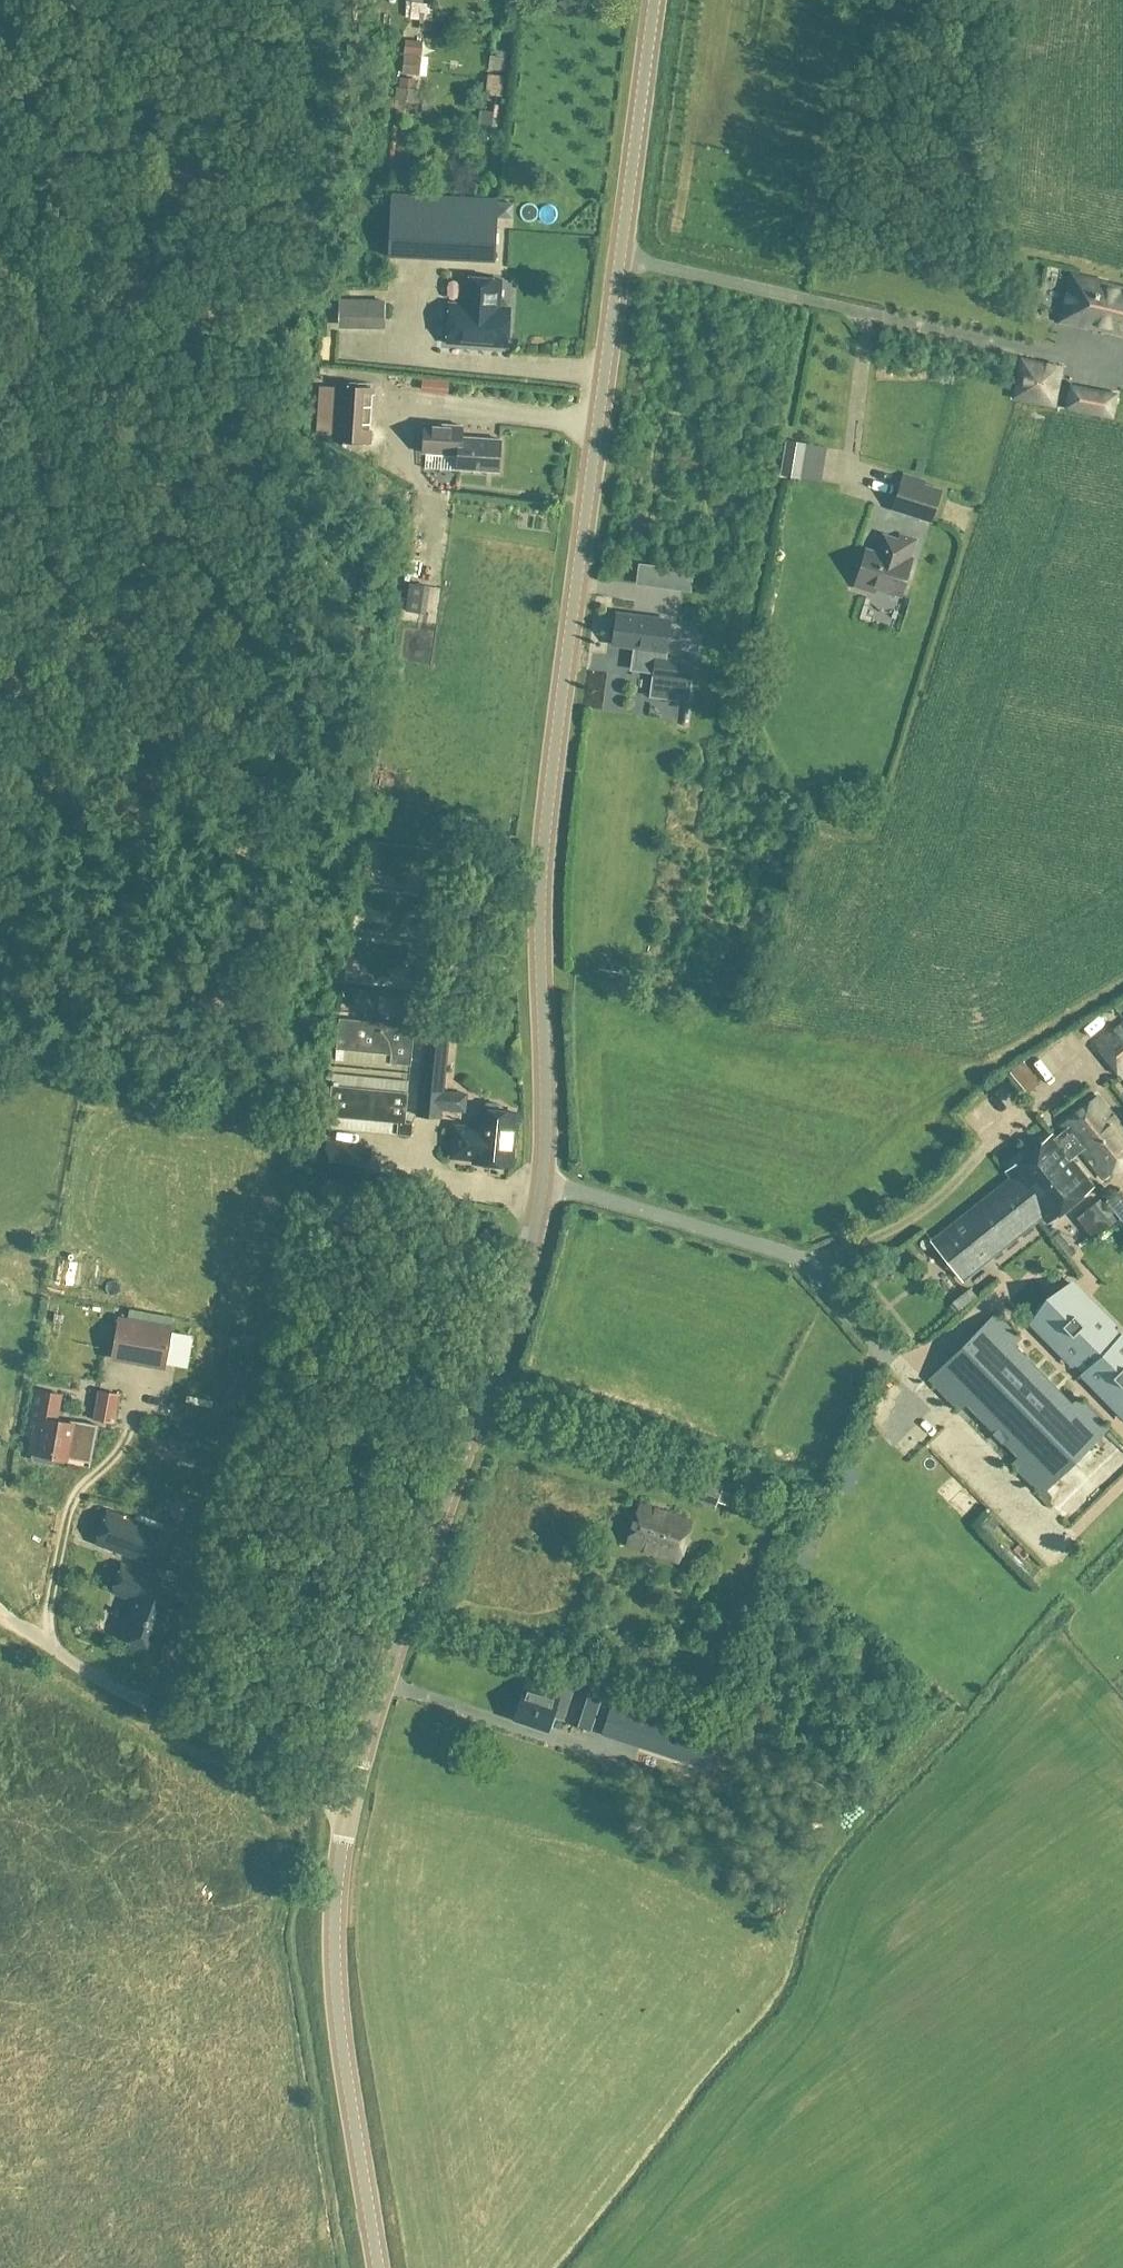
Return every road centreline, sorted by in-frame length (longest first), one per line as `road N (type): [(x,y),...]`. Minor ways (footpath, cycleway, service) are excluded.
road 1 (tertiary): [(347,1811),(432,1521),(538,1233),(550,1117),(538,905),(661,0)]
road 2 (track): [(110,0),(20,867)]
road 3 (tertiary): [(379,2267),(333,1944),(347,1811)]
road 4 (unclassified): [(347,1811),(18,1629)]

